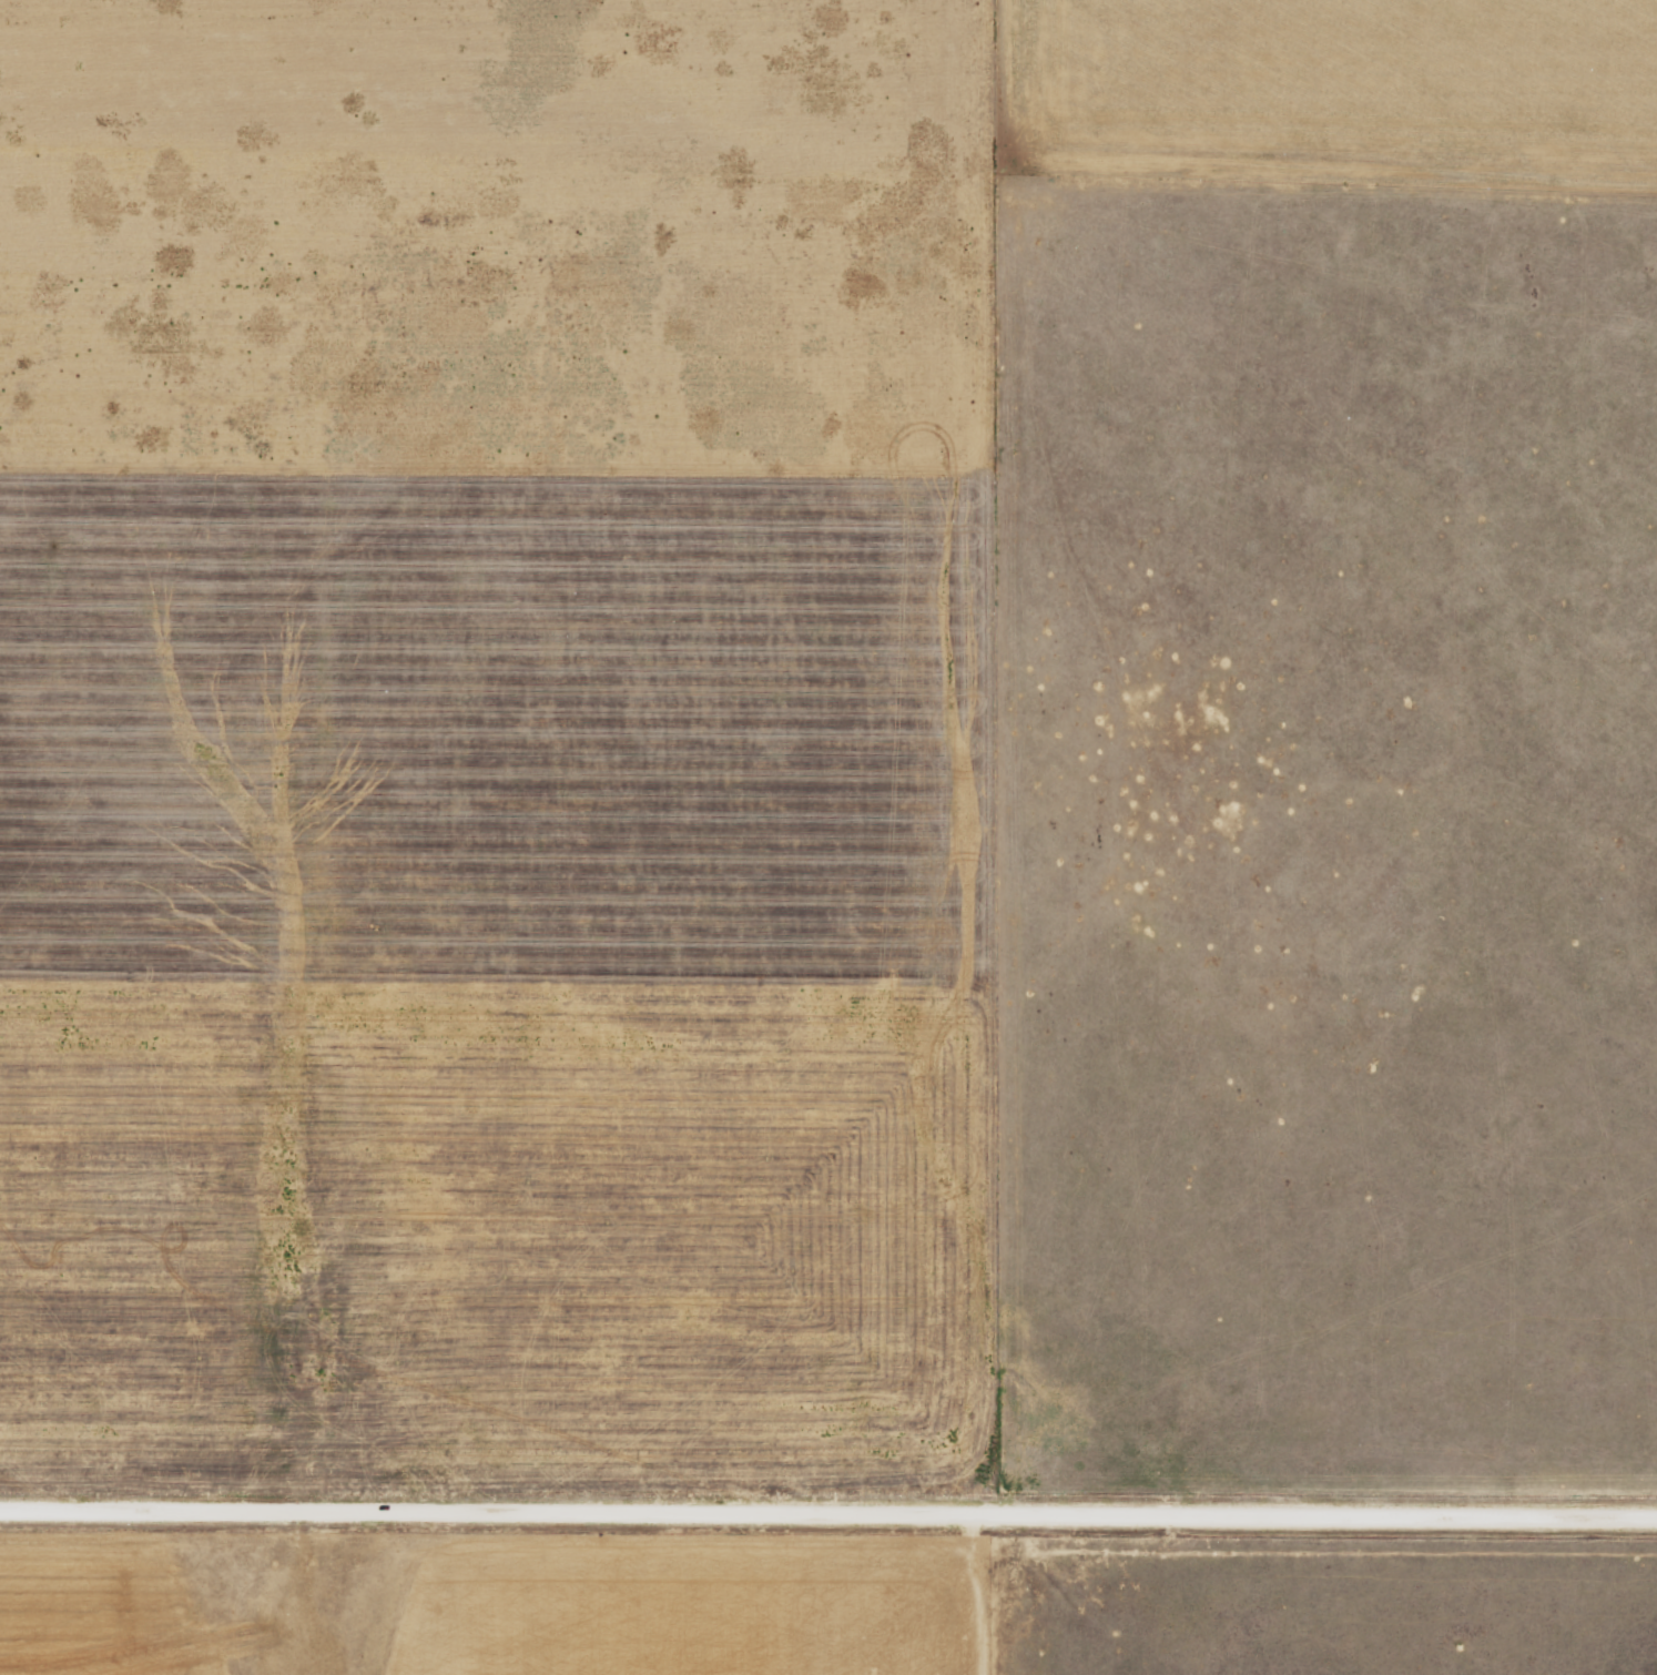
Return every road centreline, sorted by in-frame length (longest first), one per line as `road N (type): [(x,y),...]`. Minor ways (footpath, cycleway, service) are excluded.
road 1 (residential): [(1656,1516),(0,1509)]

